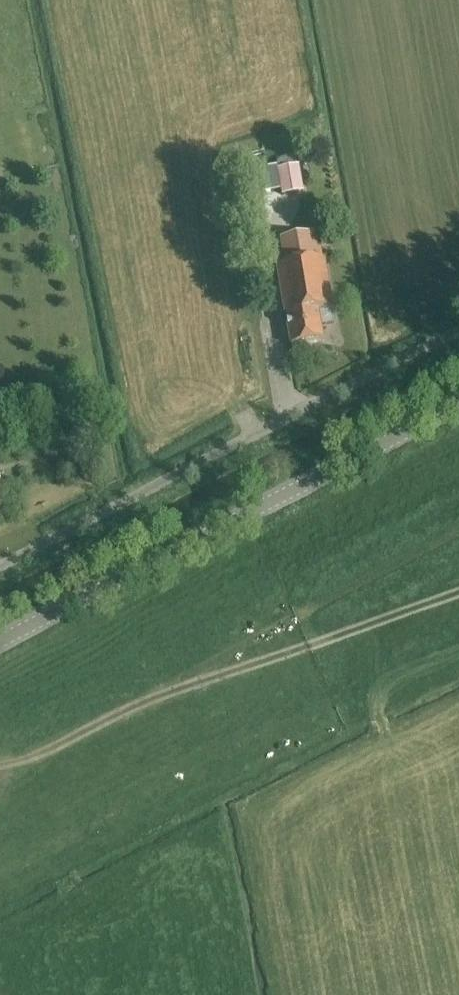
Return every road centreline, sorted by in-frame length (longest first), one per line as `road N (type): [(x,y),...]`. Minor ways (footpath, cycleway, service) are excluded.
road 1 (unclassified): [(0,648),(458,411)]
road 2 (unclassified): [(0,571),(458,335)]

